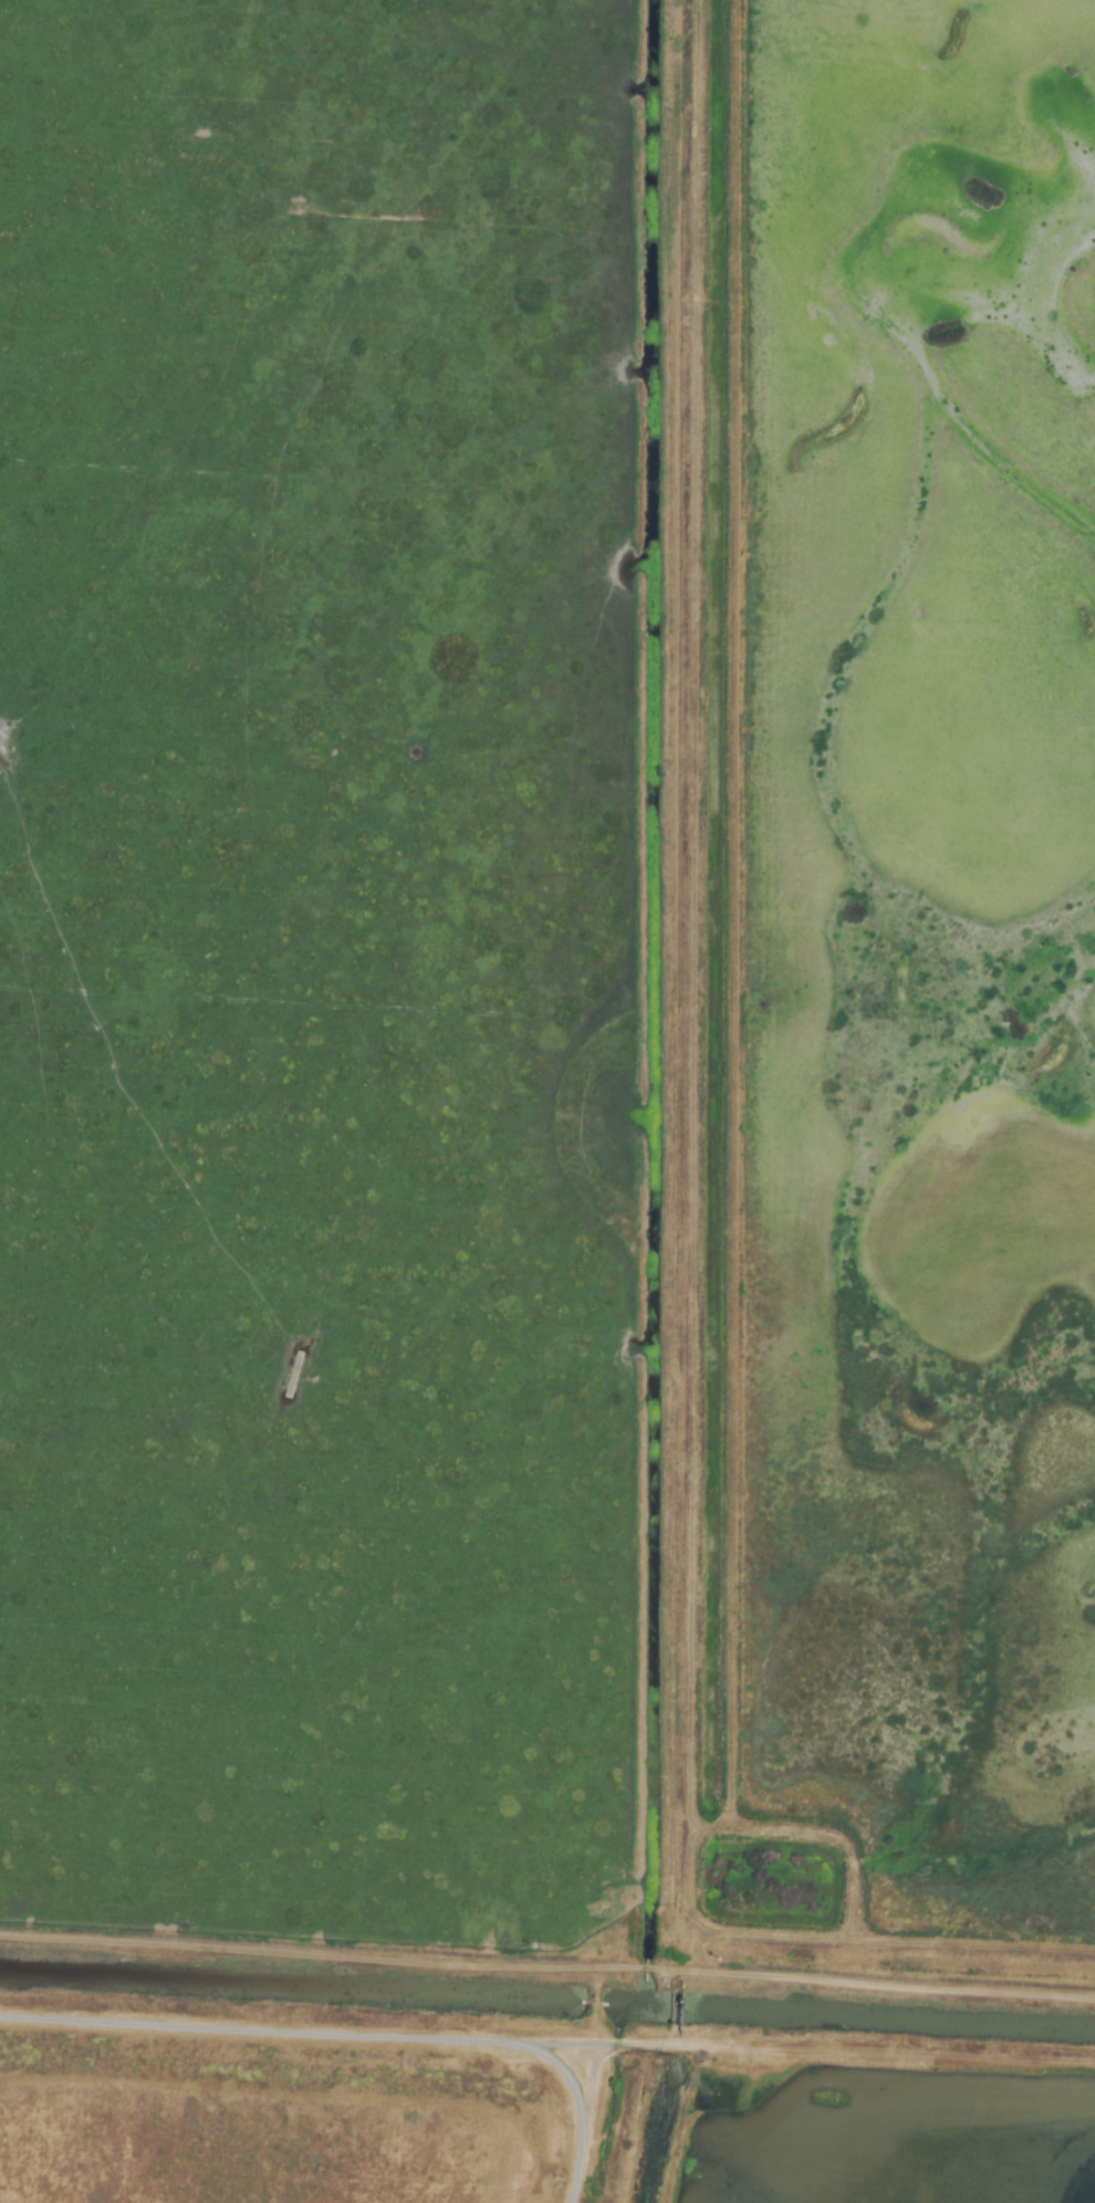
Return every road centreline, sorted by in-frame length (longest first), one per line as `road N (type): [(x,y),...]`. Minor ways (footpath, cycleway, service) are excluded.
road 1 (track): [(569,2202),(582,2140),(576,2094),(530,2048),(0,2021)]

